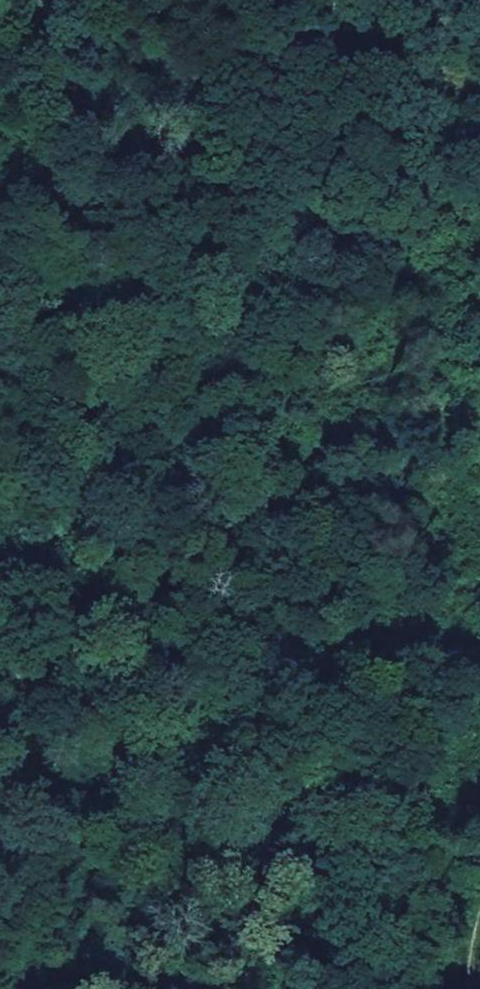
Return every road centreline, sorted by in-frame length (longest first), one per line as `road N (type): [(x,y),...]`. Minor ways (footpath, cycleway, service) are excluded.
road 1 (track): [(6,0),(199,637),(214,941),(196,988)]

